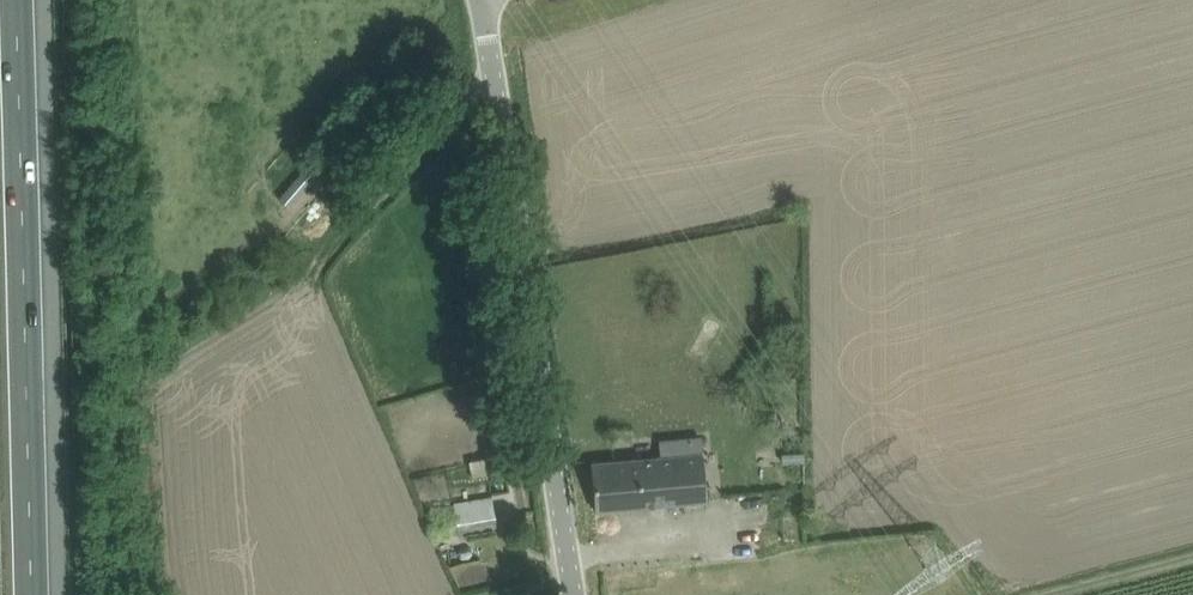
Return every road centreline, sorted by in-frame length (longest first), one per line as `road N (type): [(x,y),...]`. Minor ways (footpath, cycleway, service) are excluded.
road 1 (tertiary): [(575,594),(484,0)]
road 2 (motorway): [(29,594),(13,0)]

